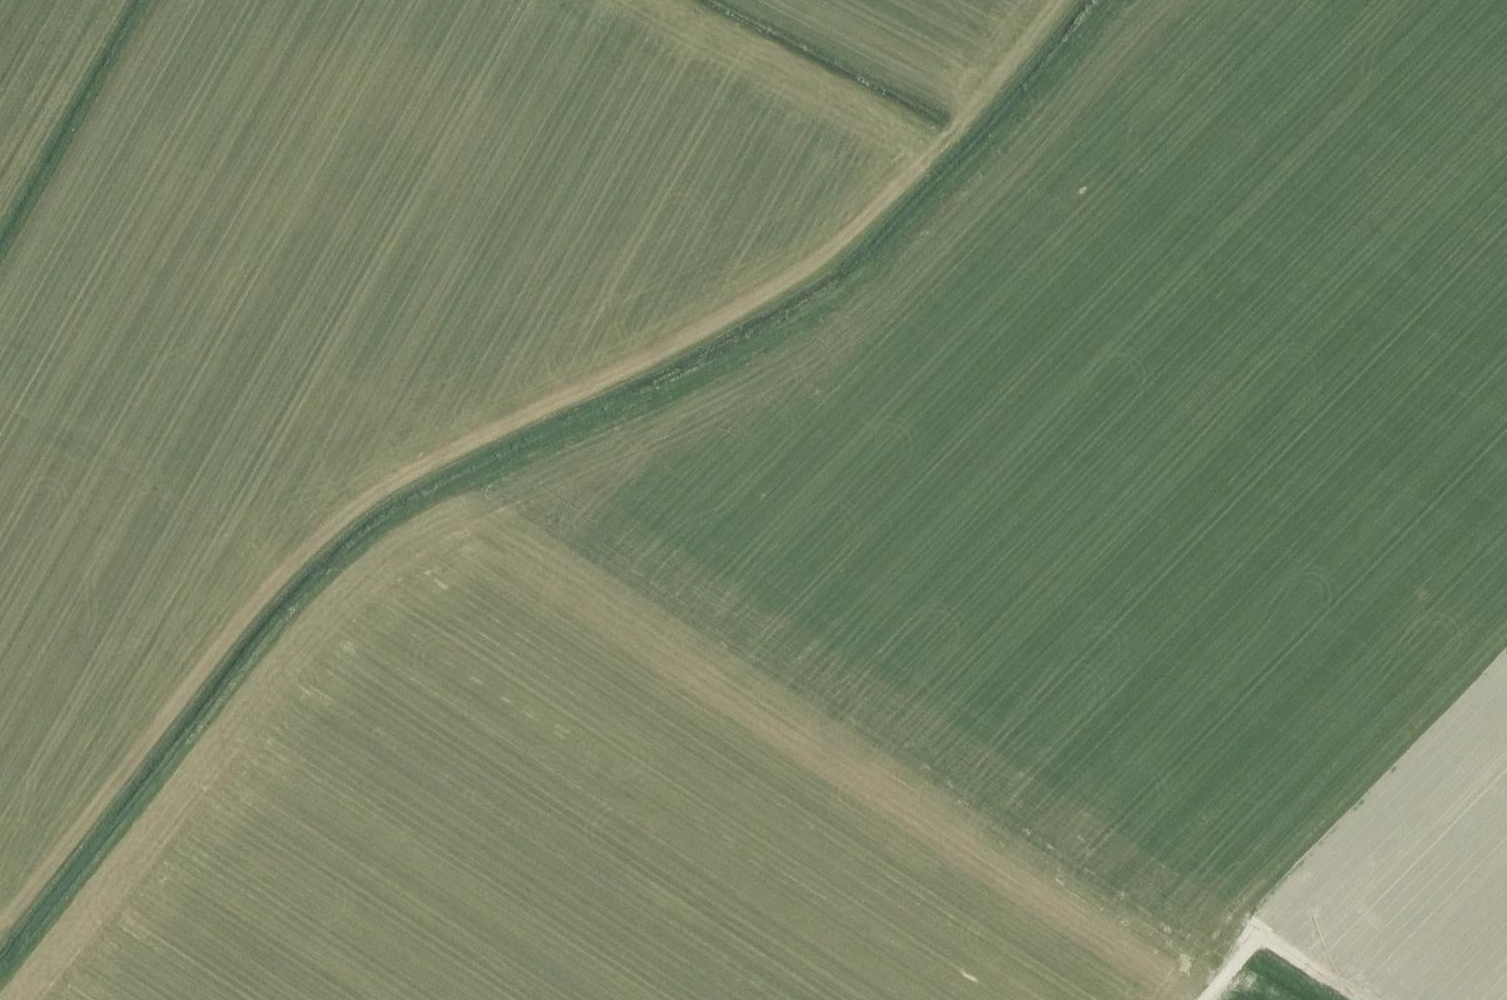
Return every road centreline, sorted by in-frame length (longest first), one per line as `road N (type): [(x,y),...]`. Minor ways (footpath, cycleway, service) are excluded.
road 1 (track): [(1204,999),(1260,939),(1325,977)]

